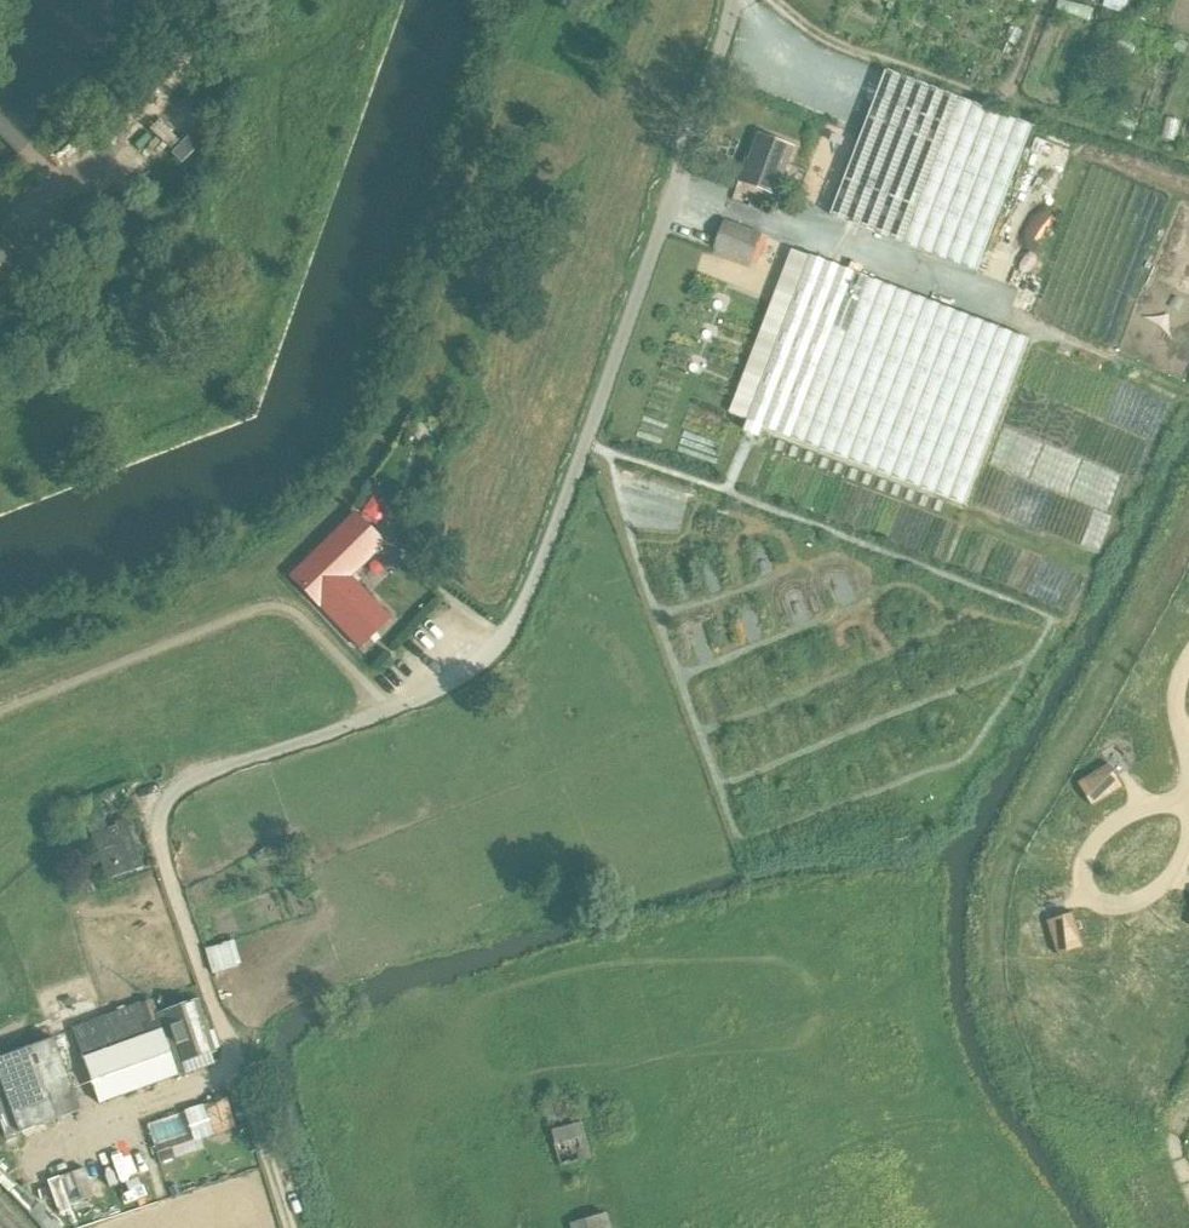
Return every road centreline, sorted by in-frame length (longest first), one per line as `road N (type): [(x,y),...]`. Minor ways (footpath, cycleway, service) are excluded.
road 1 (unclassified): [(286,1227),(161,856),(158,815),(179,786),(431,691),(491,649),(518,614),(586,440),(732,0)]
road 2 (track): [(1188,392),(1115,355),(671,191)]
road 3 (track): [(720,787),(1032,657)]
road 4 (track): [(700,734),(973,613)]
road 5 (track): [(680,677),(870,601)]
road 6 (track): [(658,616),(789,572)]

